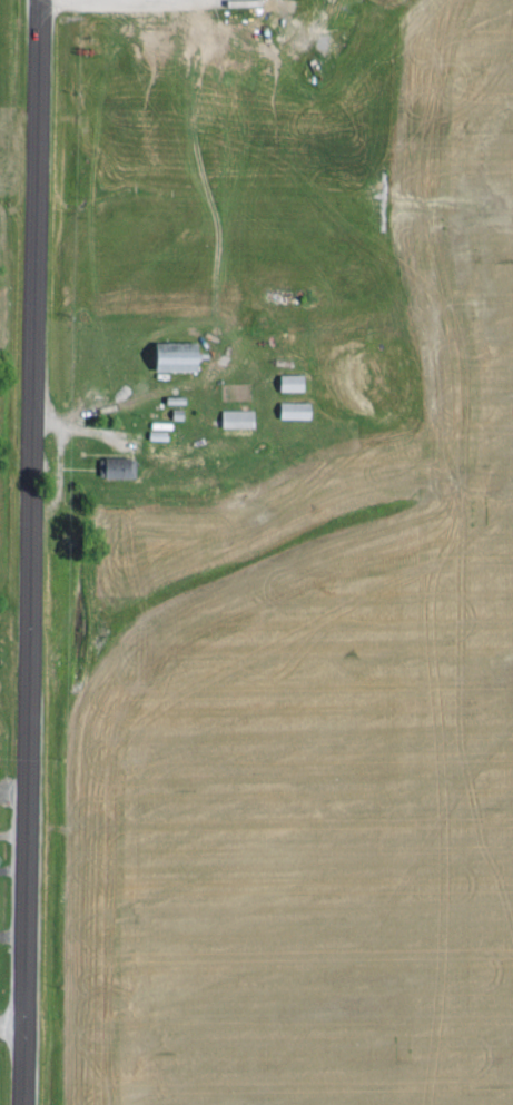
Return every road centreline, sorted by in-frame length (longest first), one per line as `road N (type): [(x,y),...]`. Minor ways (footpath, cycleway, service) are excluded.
road 1 (primary): [(22,1104),(40,0)]

